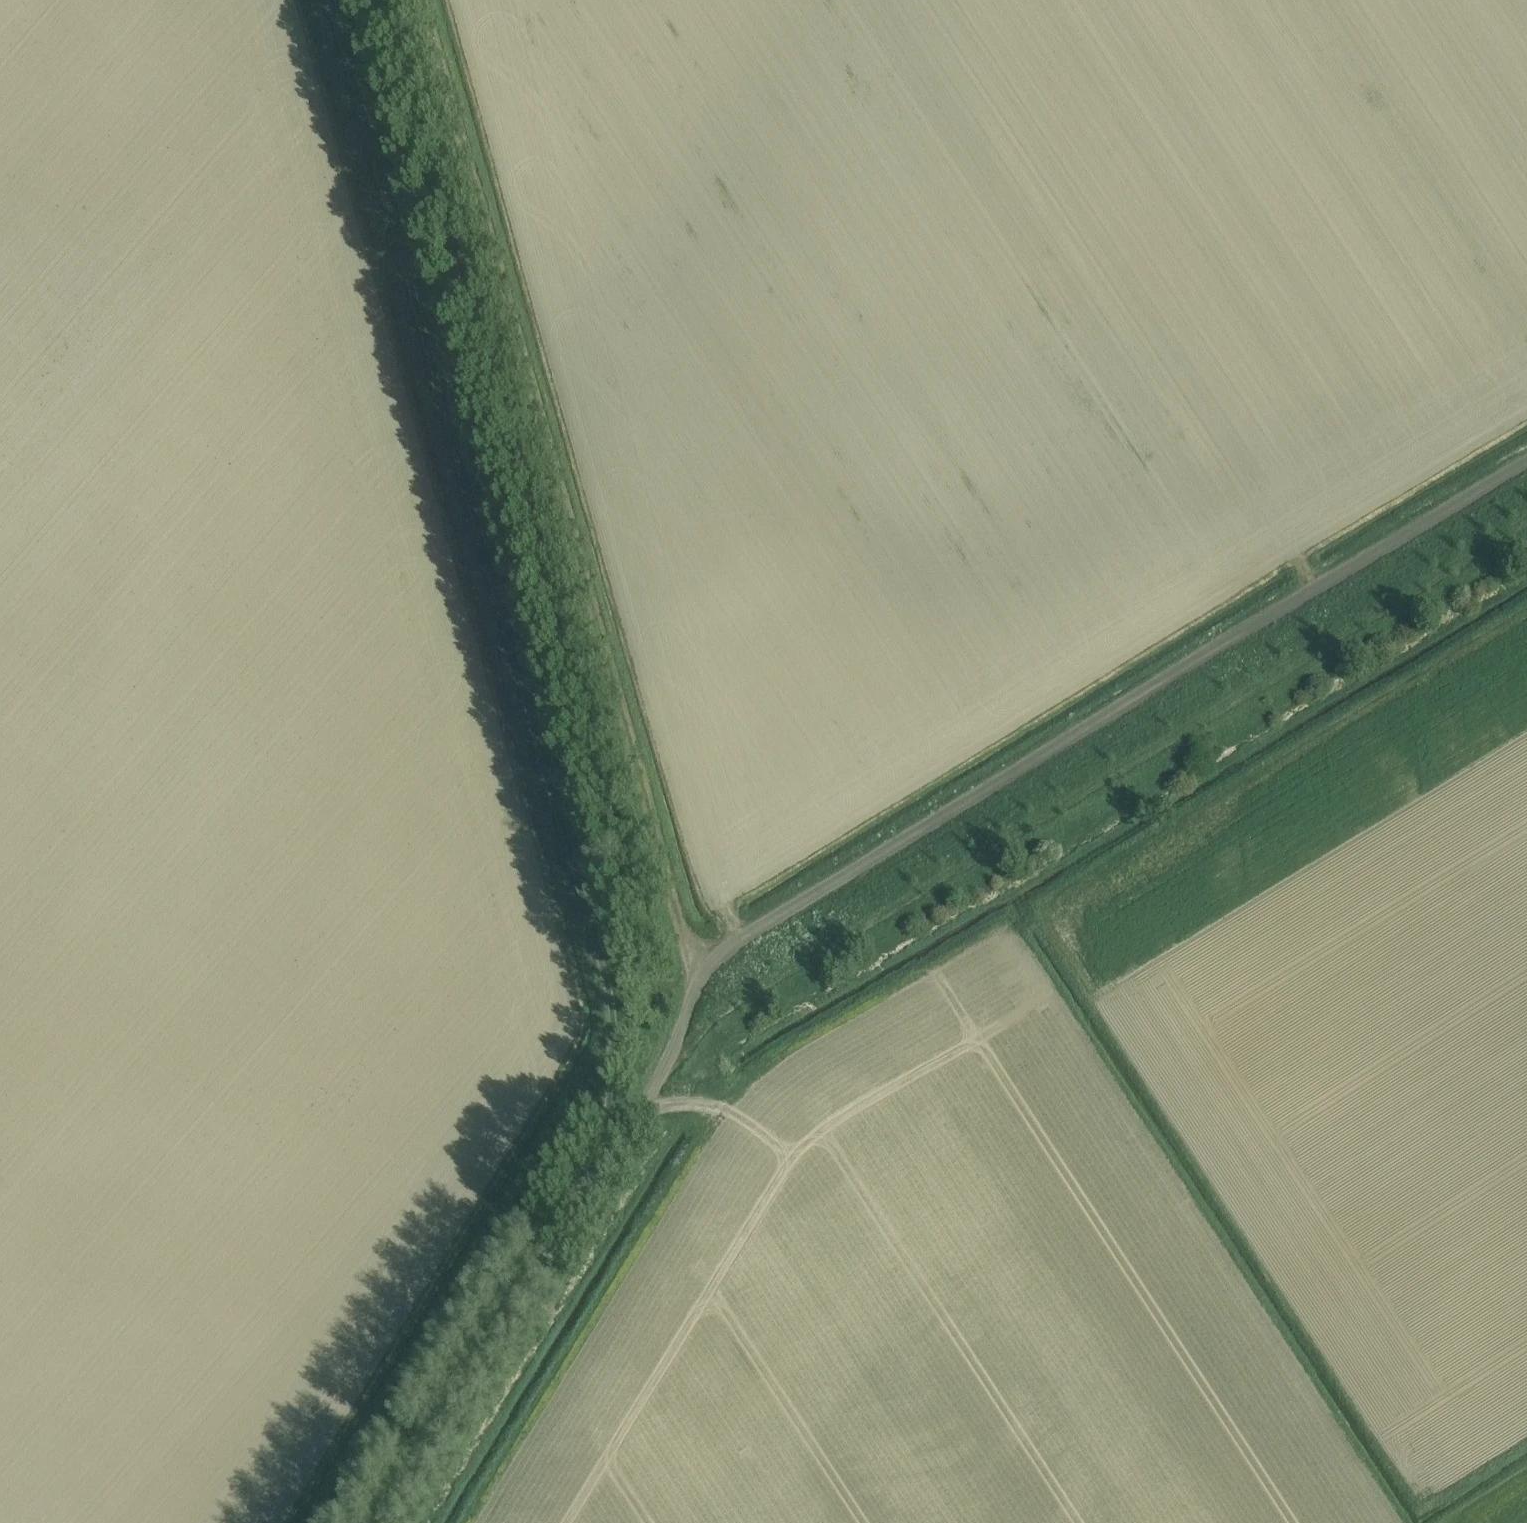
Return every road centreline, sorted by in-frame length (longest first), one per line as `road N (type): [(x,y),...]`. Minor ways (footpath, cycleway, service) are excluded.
road 1 (track): [(1526,462),(748,935),(704,973)]
road 2 (track): [(704,973),(647,1098),(379,1522)]

